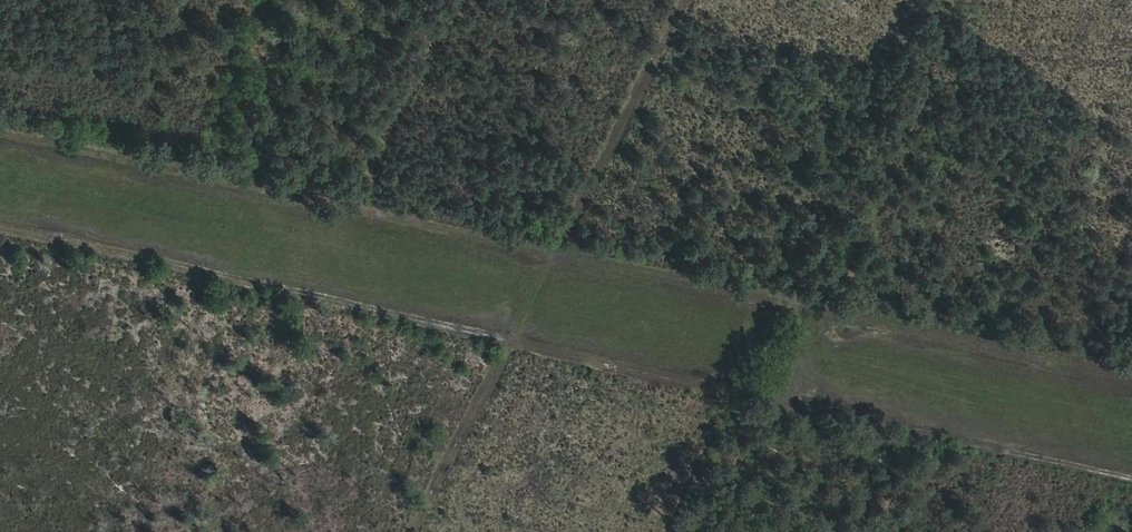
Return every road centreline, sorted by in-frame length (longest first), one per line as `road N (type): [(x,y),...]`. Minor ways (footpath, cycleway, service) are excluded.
road 1 (track): [(0,151),(543,277),(1131,441)]
road 2 (track): [(689,0),(409,531)]

